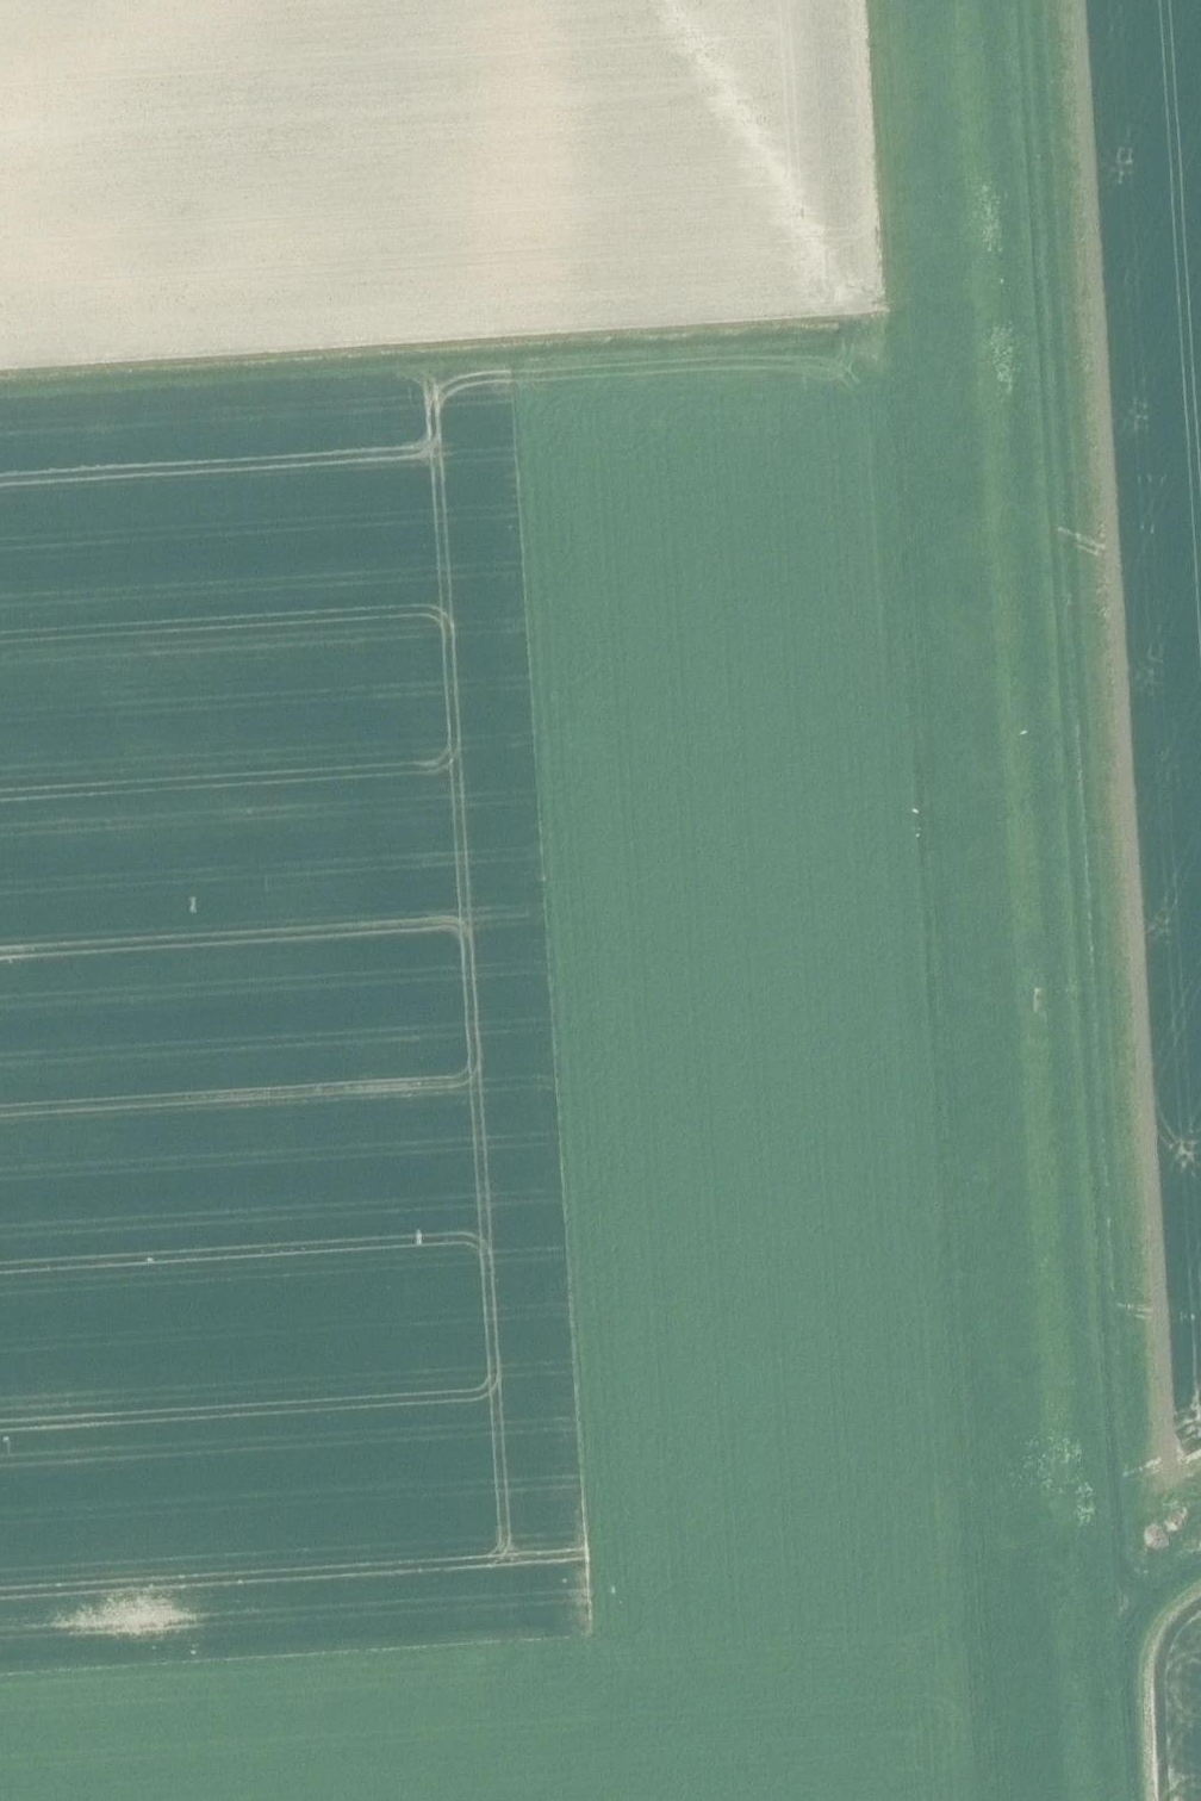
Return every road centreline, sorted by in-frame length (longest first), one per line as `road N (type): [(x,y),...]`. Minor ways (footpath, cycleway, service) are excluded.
road 1 (track): [(869,0),(981,1800)]

